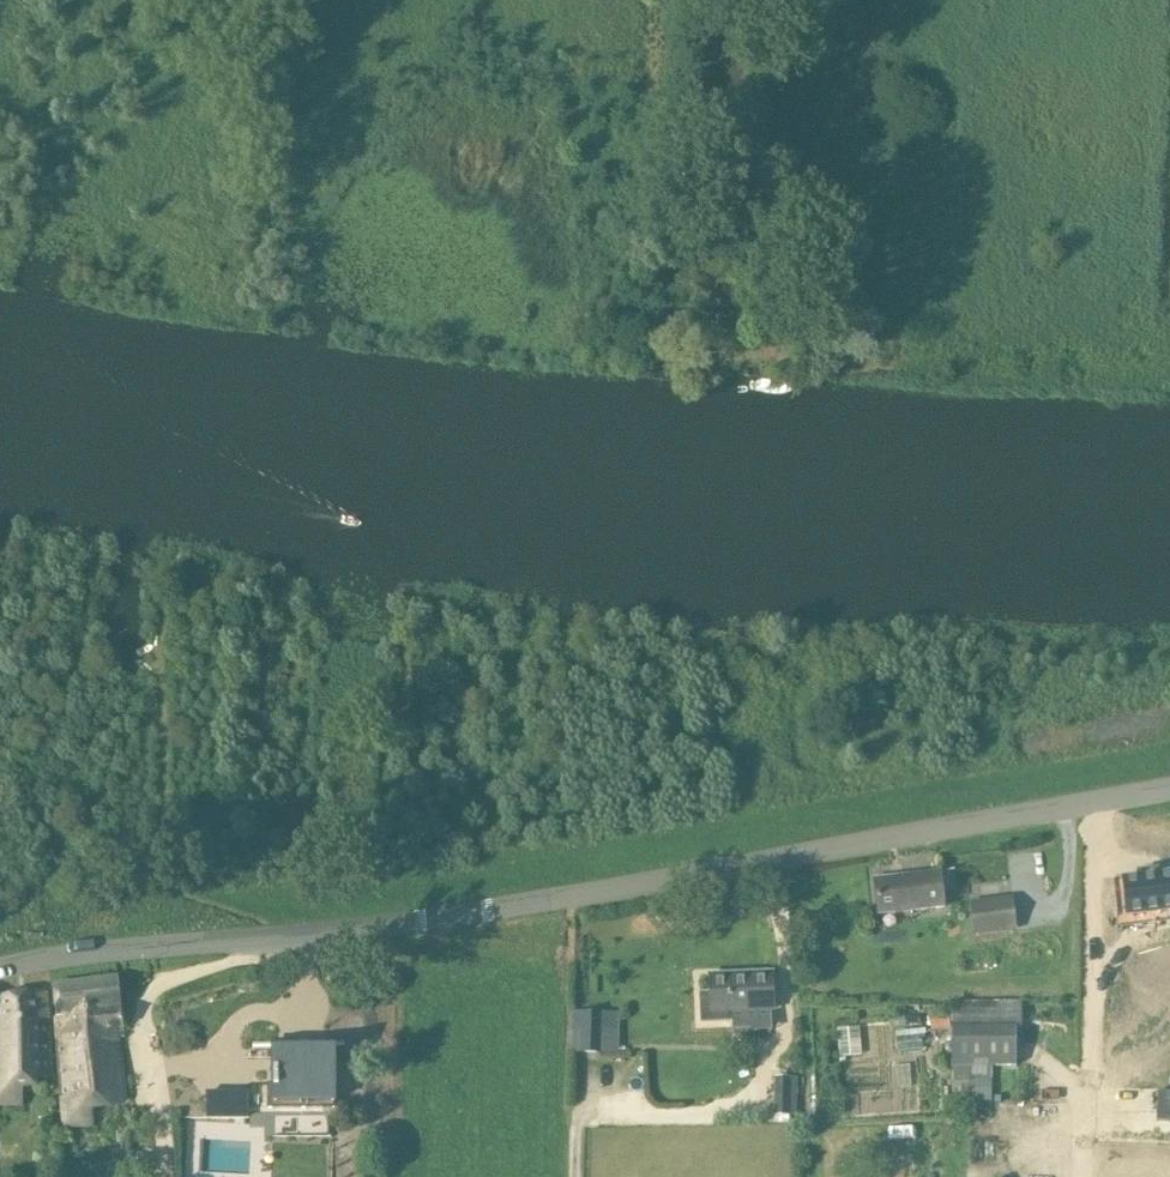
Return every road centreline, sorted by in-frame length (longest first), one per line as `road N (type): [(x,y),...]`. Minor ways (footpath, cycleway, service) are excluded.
road 1 (tertiary): [(1169,783),(419,921),(101,949),(0,968)]

